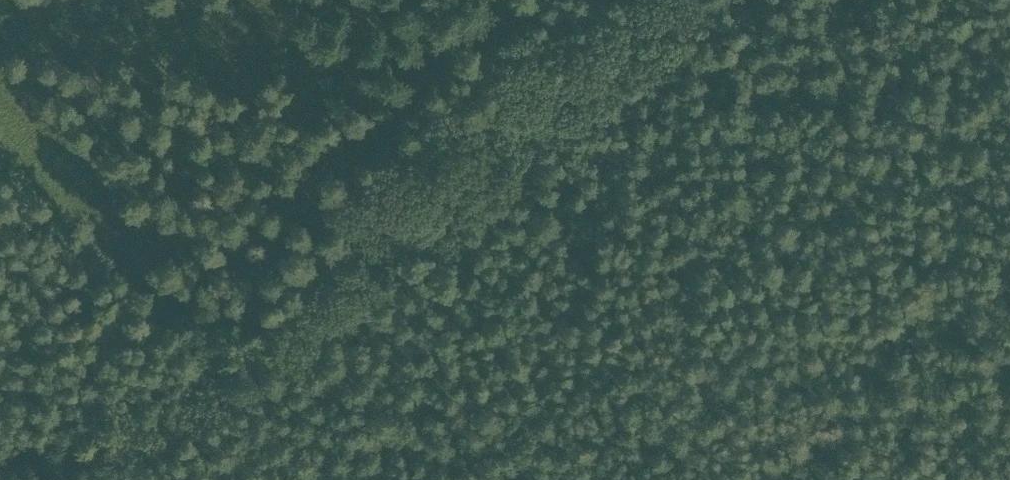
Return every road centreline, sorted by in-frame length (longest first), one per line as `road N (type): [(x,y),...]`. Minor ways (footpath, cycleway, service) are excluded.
road 1 (track): [(664,0),(83,479)]

